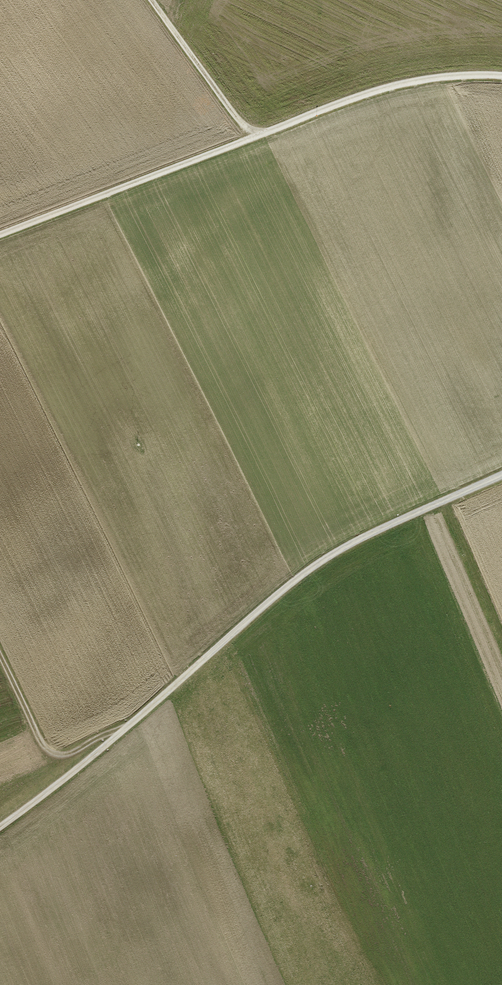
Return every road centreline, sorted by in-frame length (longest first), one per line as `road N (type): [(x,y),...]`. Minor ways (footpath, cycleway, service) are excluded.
road 1 (track): [(0,827),(98,755),(289,587),(360,541),(501,476)]
road 2 (track): [(501,78),(430,80),(364,95),(0,234)]
road 3 (track): [(125,731),(71,756),(46,752),(0,656)]
road 4 (track): [(254,138),(152,0)]

